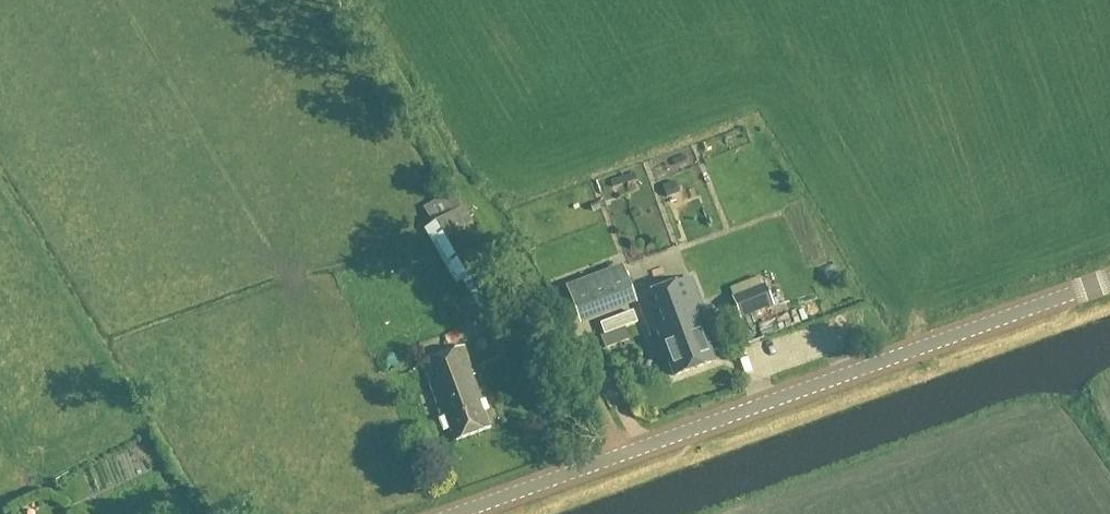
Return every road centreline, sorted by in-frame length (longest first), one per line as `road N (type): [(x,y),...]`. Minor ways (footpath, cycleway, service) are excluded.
road 1 (unclassified): [(470,513),(1109,284)]
road 2 (track): [(622,459),(531,288),(353,0)]

